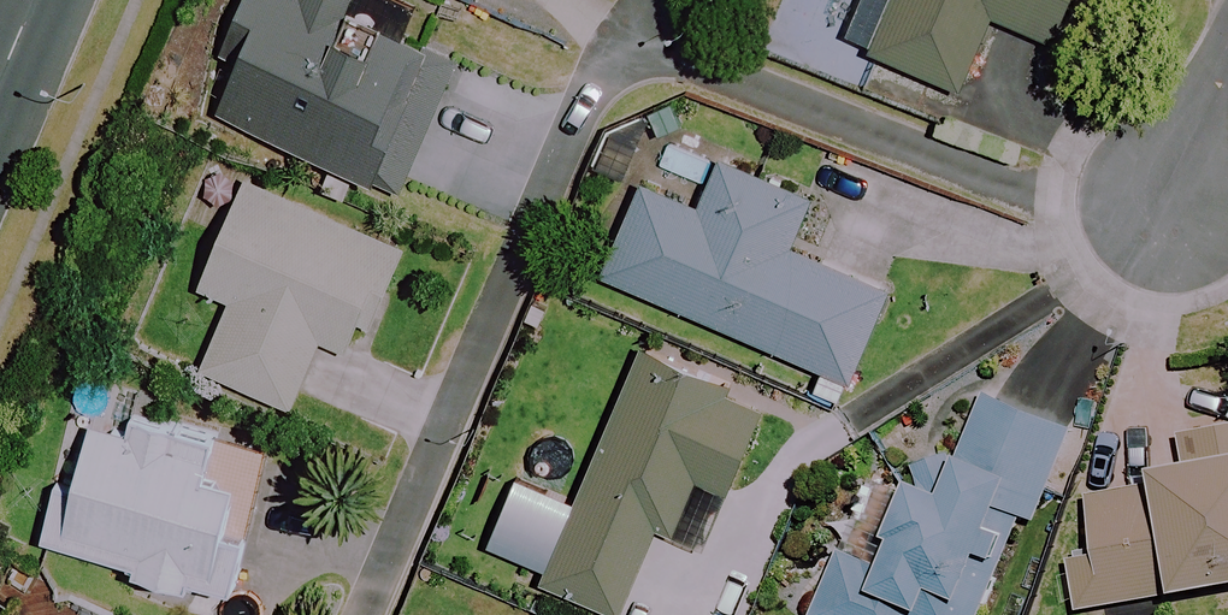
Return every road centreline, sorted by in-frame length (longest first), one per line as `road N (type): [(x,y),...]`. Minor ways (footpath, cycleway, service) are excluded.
road 1 (residential): [(1227,81),(1171,206)]

